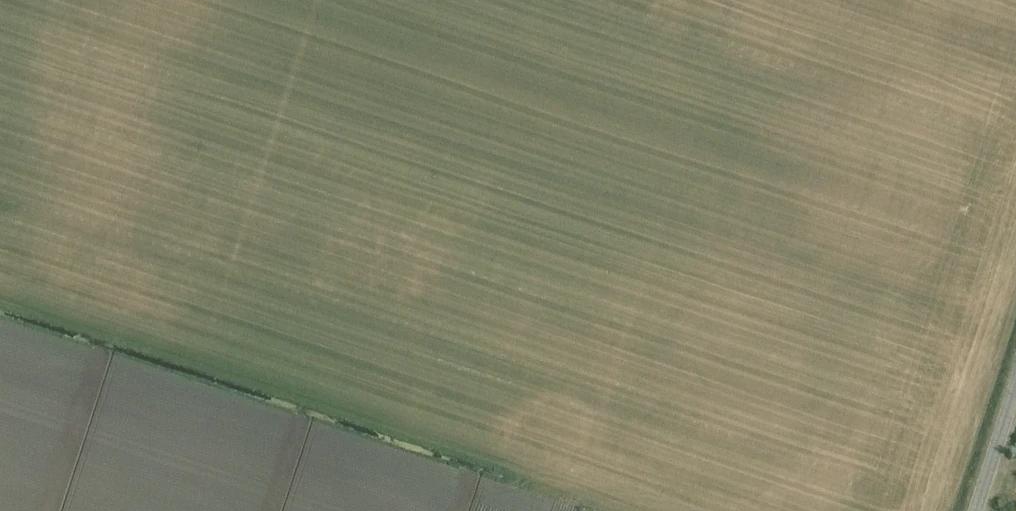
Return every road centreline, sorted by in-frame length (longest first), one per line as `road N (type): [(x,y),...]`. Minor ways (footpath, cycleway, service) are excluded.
road 1 (unclassified): [(972,510),(1015,375)]

